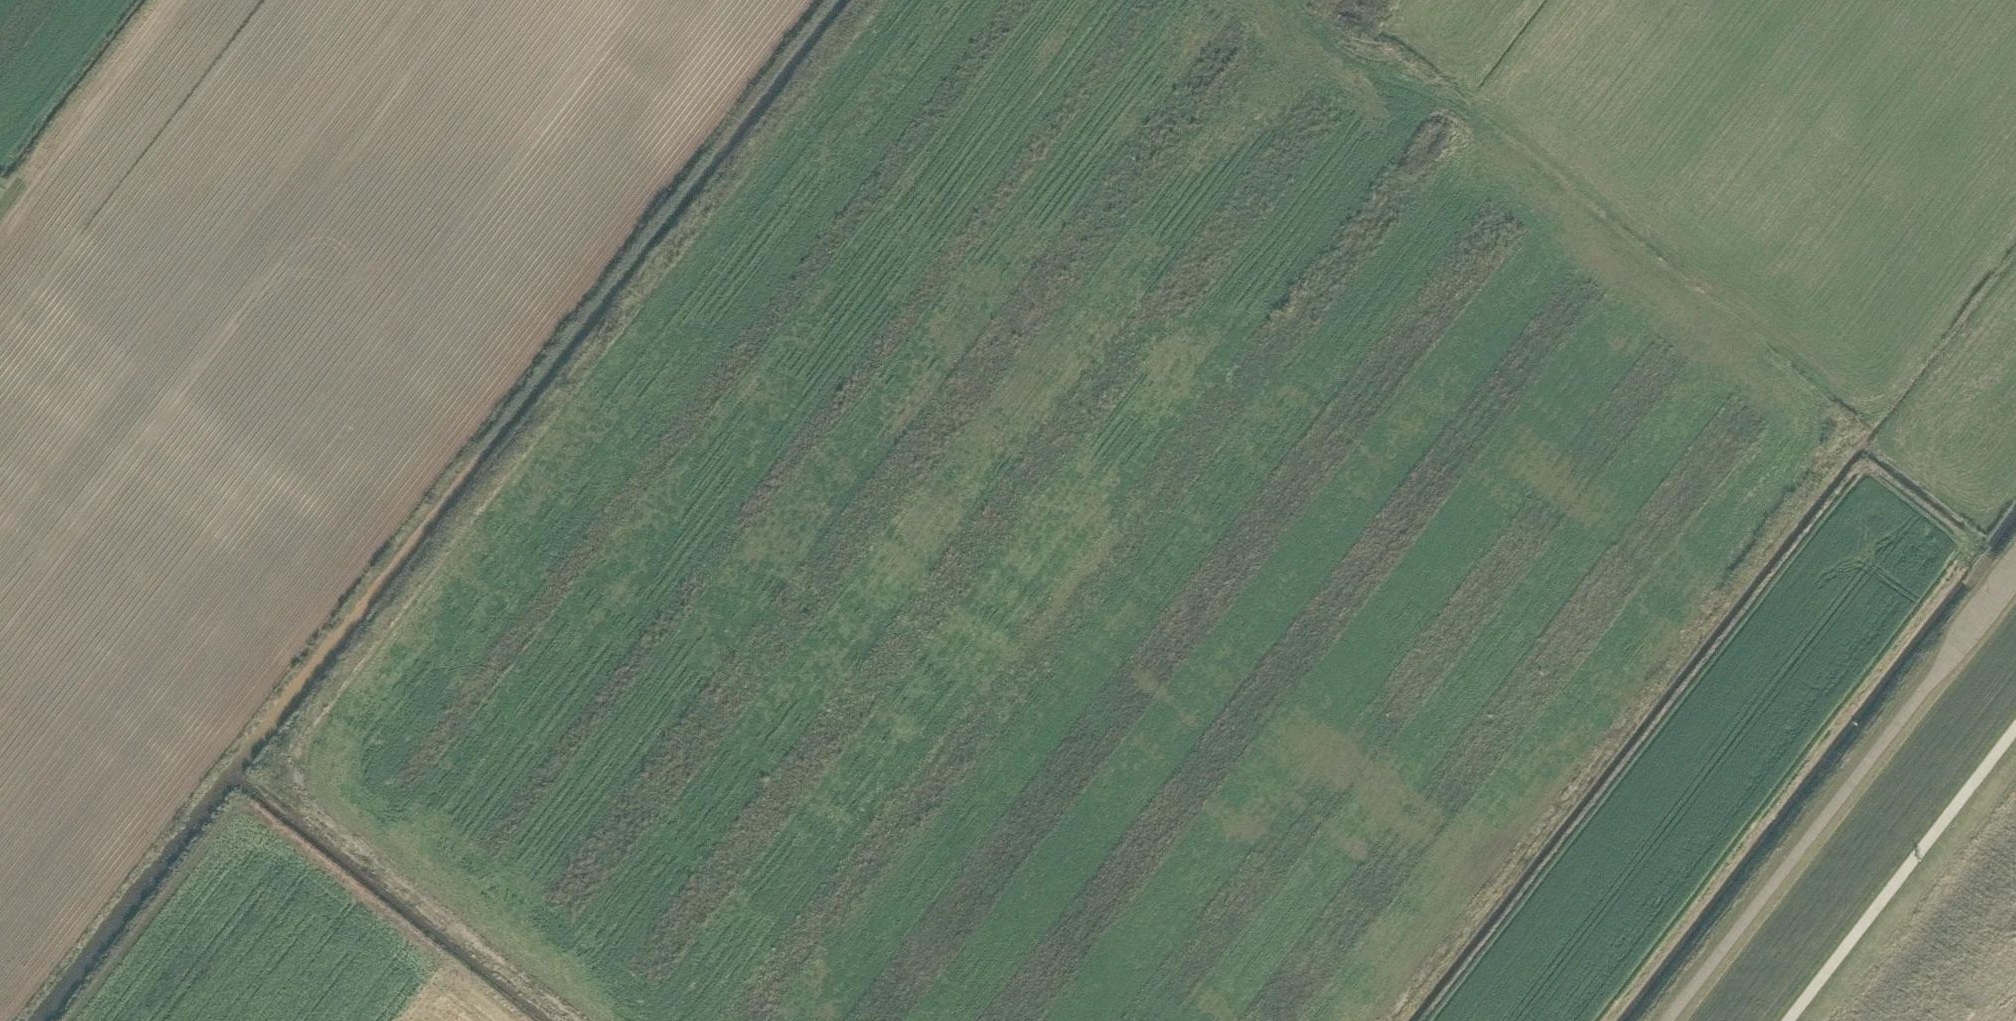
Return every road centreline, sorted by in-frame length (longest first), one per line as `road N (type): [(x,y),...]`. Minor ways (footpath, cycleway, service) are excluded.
road 1 (unclassified): [(1669,1020),(2015,575)]

